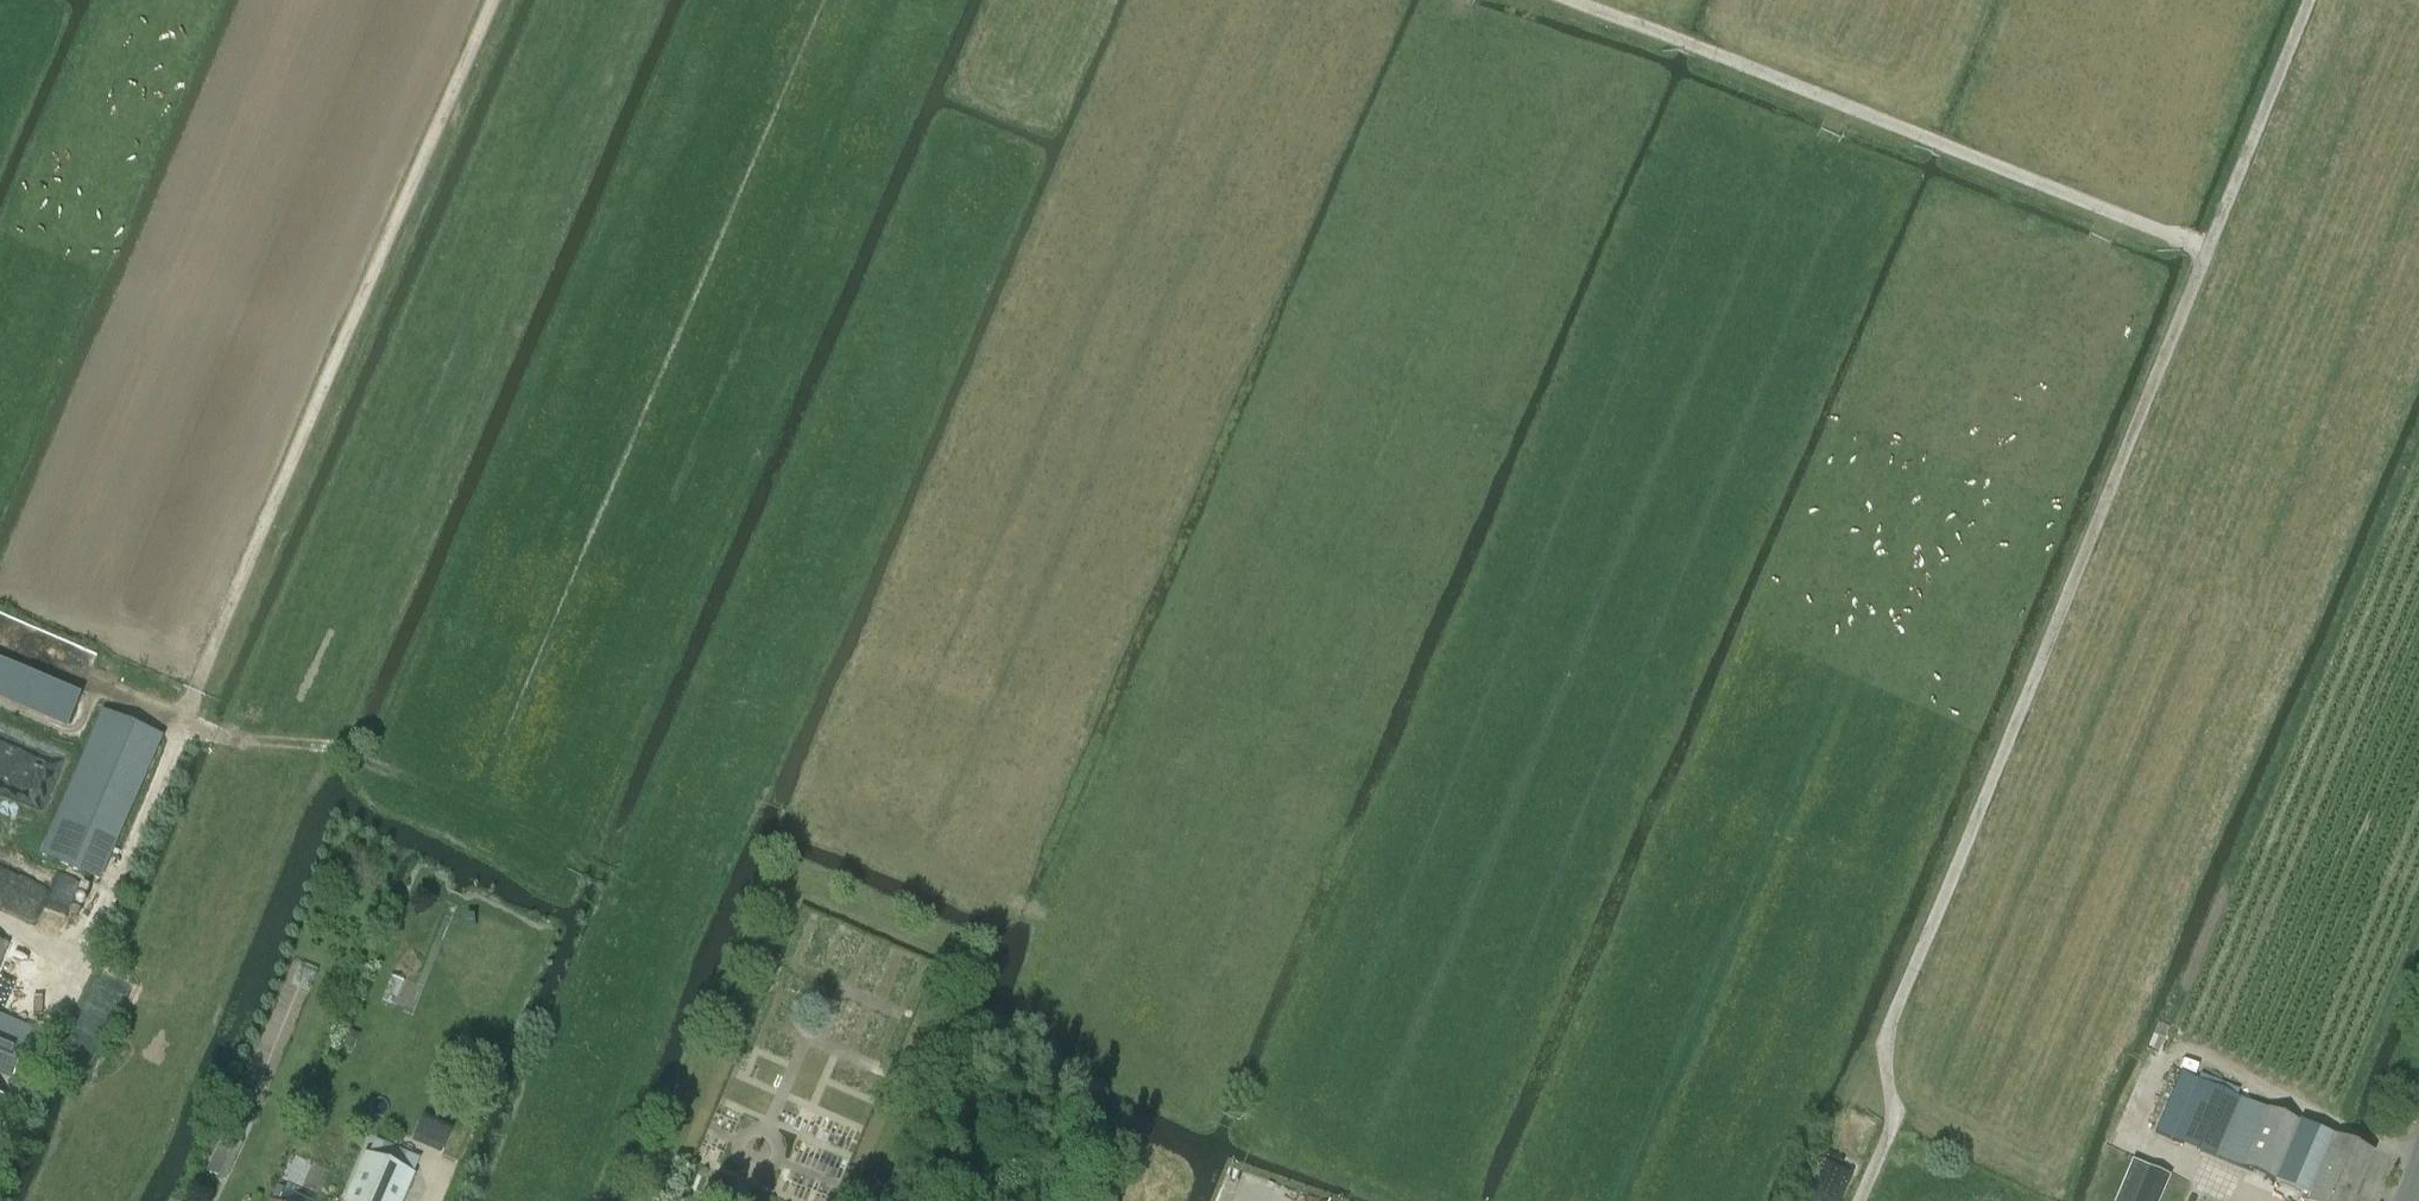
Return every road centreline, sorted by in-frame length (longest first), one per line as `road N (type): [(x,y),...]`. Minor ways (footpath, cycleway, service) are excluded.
road 1 (track): [(1874,1200),(1890,1140),(1890,1020),(2311,0)]

